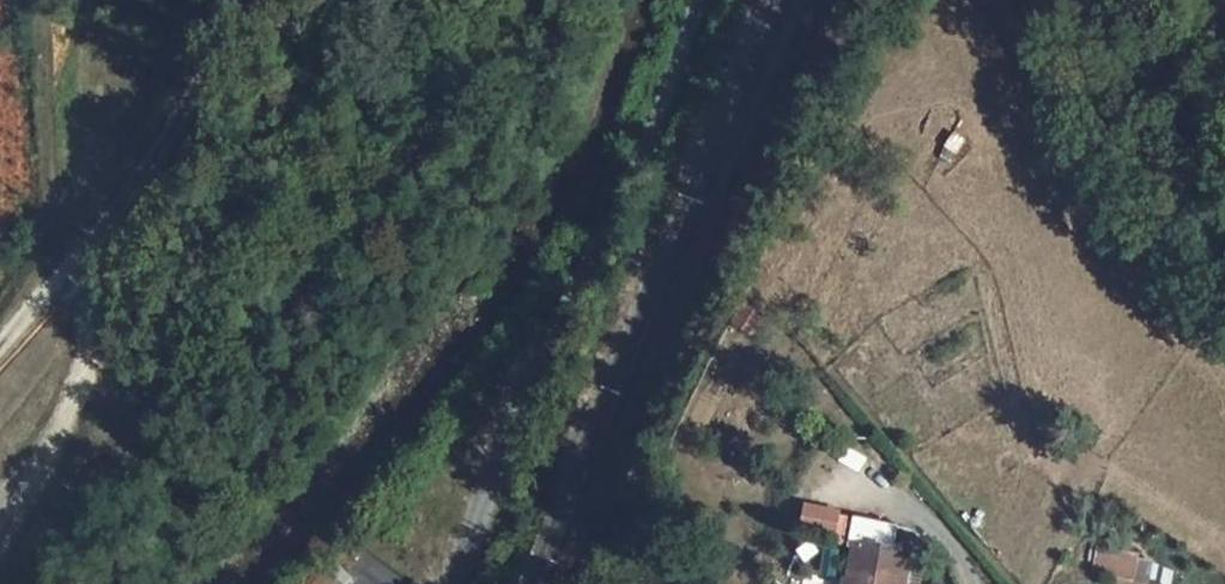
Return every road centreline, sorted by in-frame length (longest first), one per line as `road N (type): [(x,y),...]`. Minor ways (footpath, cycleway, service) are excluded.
road 1 (residential): [(698,0),(657,128),(526,409),(456,583)]

